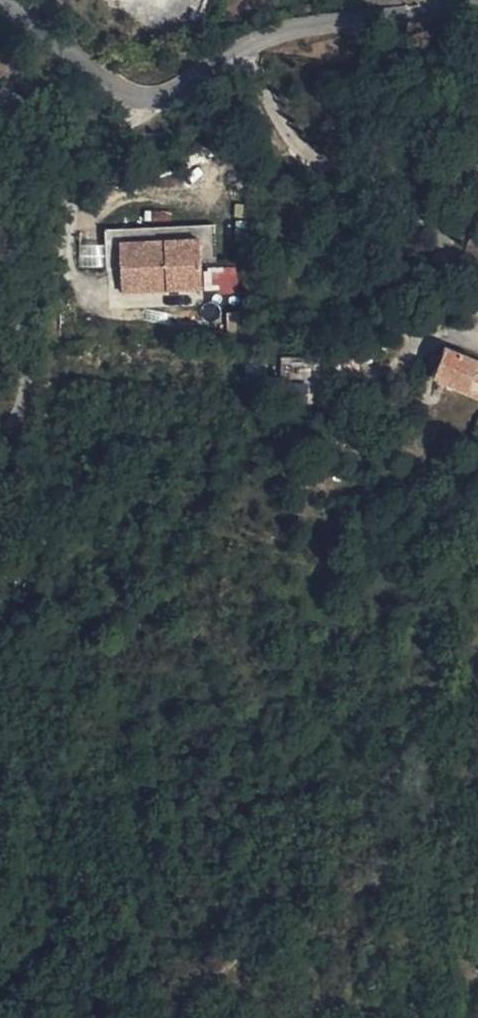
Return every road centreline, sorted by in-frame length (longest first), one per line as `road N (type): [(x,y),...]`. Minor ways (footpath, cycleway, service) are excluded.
road 1 (residential): [(477,8),(391,12),(265,38),(152,100),(123,94),(10,0)]

